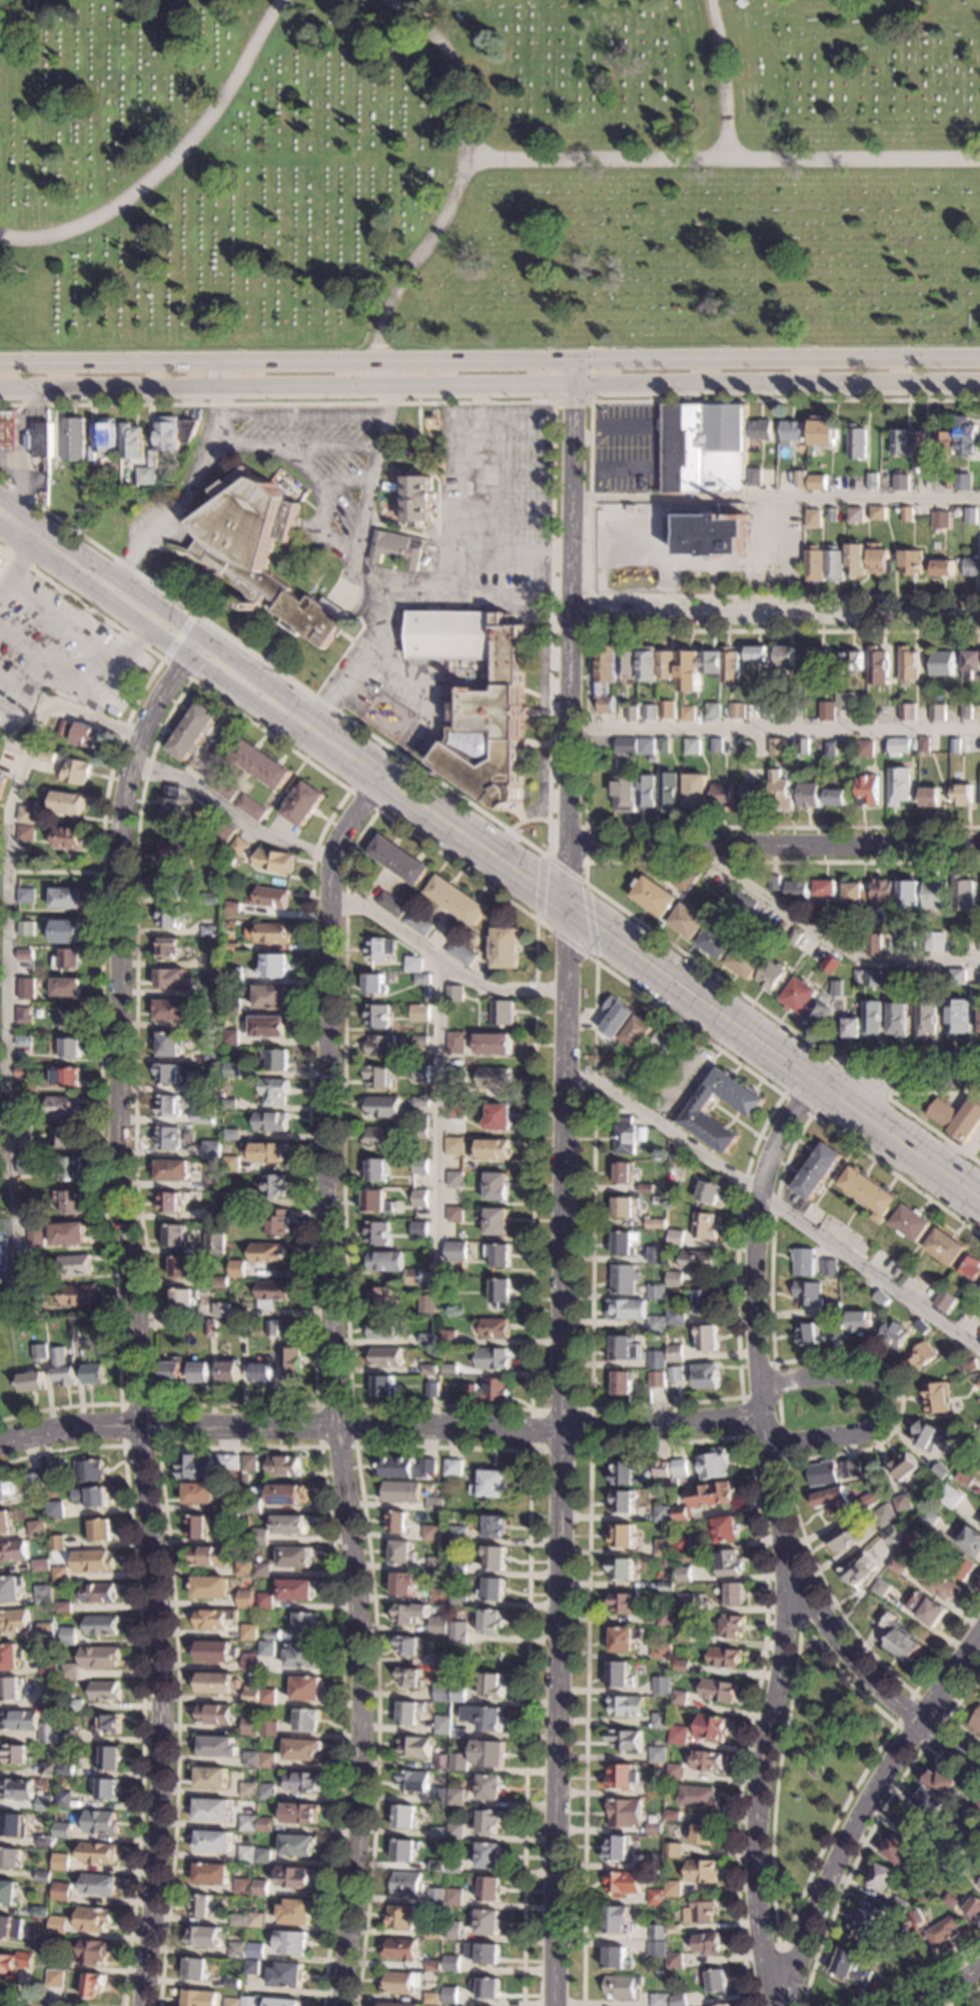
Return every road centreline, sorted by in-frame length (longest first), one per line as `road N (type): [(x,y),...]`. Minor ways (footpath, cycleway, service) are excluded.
road 1 (tertiary): [(558,2005),(572,356)]
road 2 (residential): [(145,2005),(164,1719),(116,1064),(120,829),(124,776),(142,726),(201,638)]
road 3 (residential): [(343,2005),(364,1664),(335,1405),(330,855)]
road 4 (secondary): [(0,393),(979,387)]
road 5 (secondary): [(979,356),(0,361)]
road 6 (residential): [(764,1418),(562,1431),(139,1424),(0,1446)]
road 7 (residential): [(776,2005),(762,1947),(756,1818),(788,1571),(764,1418)]
road 8 (secondary): [(979,1191),(564,902)]
road 9 (residential): [(779,2005),(853,1828),(979,1632)]
road 10 (residential): [(979,847),(567,845)]
road 11 (residential): [(979,615),(570,617)]
road 12 (secondary): [(316,726),(0,496)]
road 13 (secondary): [(0,527),(184,660),(310,734)]
road 14 (residential): [(764,1418),(751,1266),(757,1207),(772,1153),(809,1092)]
road 15 (residential): [(769,1444),(858,1435),(882,1420),(885,1401),(879,1383),(864,1374),(761,1384)]
road 16 (residential): [(979,1766),(871,1679),(788,1571)]
road 17 (secondary): [(564,902),(381,777)]
road 18 (residential): [(979,1076),(861,1075),(820,1082),(809,1092)]

